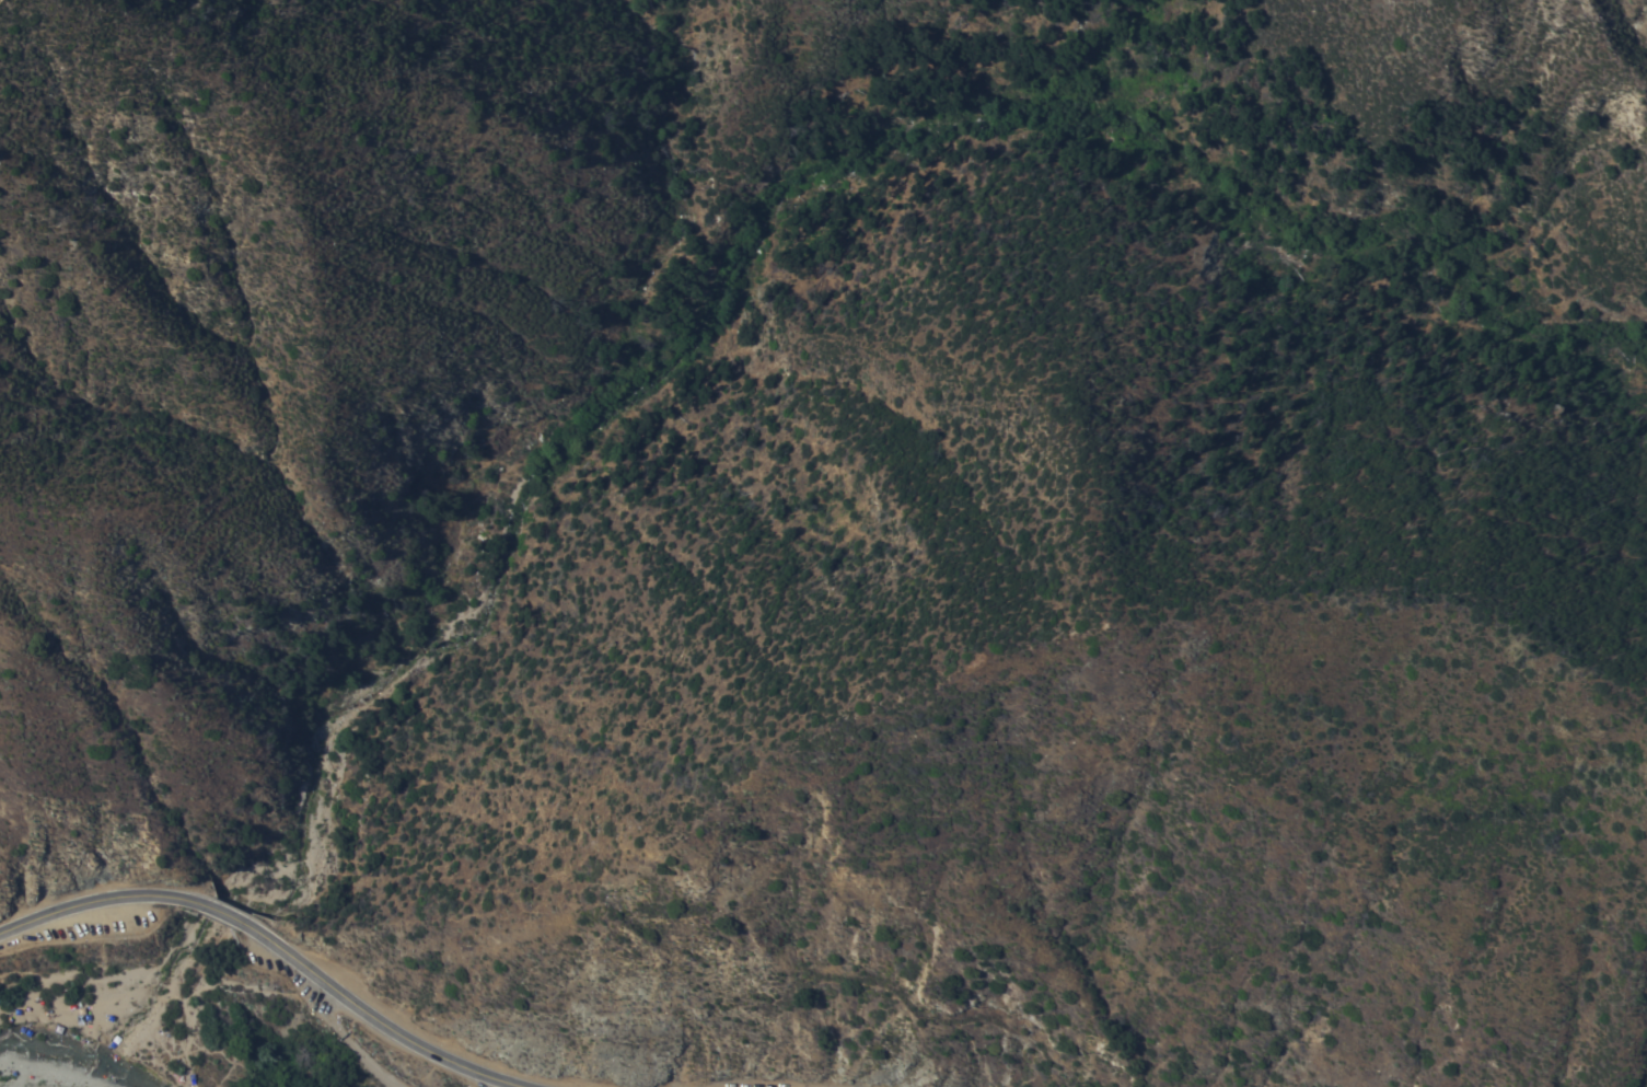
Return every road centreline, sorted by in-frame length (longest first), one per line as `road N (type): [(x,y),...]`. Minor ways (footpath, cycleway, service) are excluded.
road 1 (tertiary): [(250,928),(395,1032),(524,1086)]
road 2 (tertiary): [(0,934),(129,895),(194,901)]
road 3 (residential): [(292,957),(327,1019),(395,1086)]

